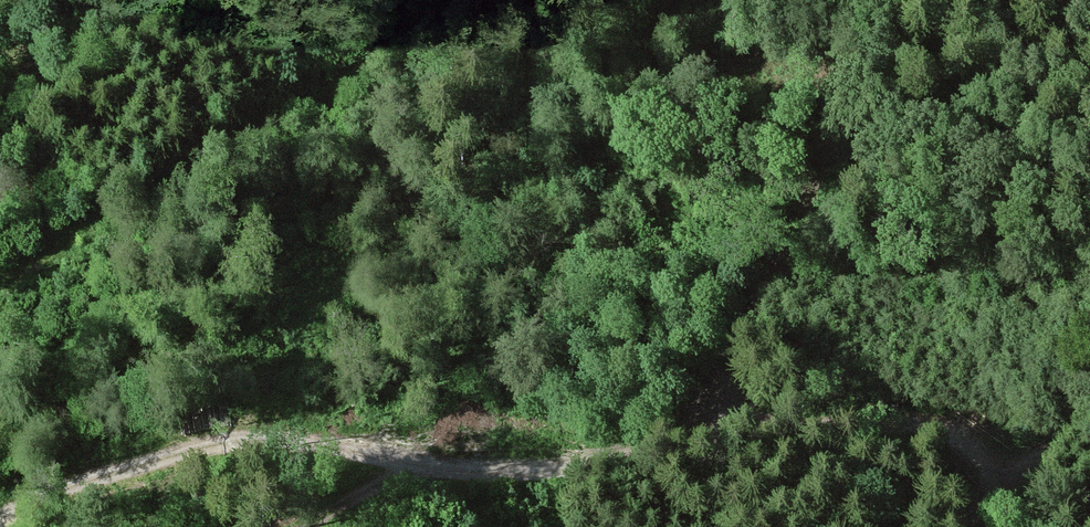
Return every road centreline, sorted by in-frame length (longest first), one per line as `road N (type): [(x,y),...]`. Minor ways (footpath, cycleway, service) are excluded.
road 1 (track): [(994,526),(997,488),(984,449),(970,435),(921,421),(446,465),(272,435),(215,435),(34,491),(0,512)]
road 2 (track): [(0,285),(141,185),(219,147),(309,118),(445,0)]
road 3 (track): [(668,443),(796,225),(856,53),(905,0)]
road 4 (track): [(302,526),(369,488),(446,465)]

